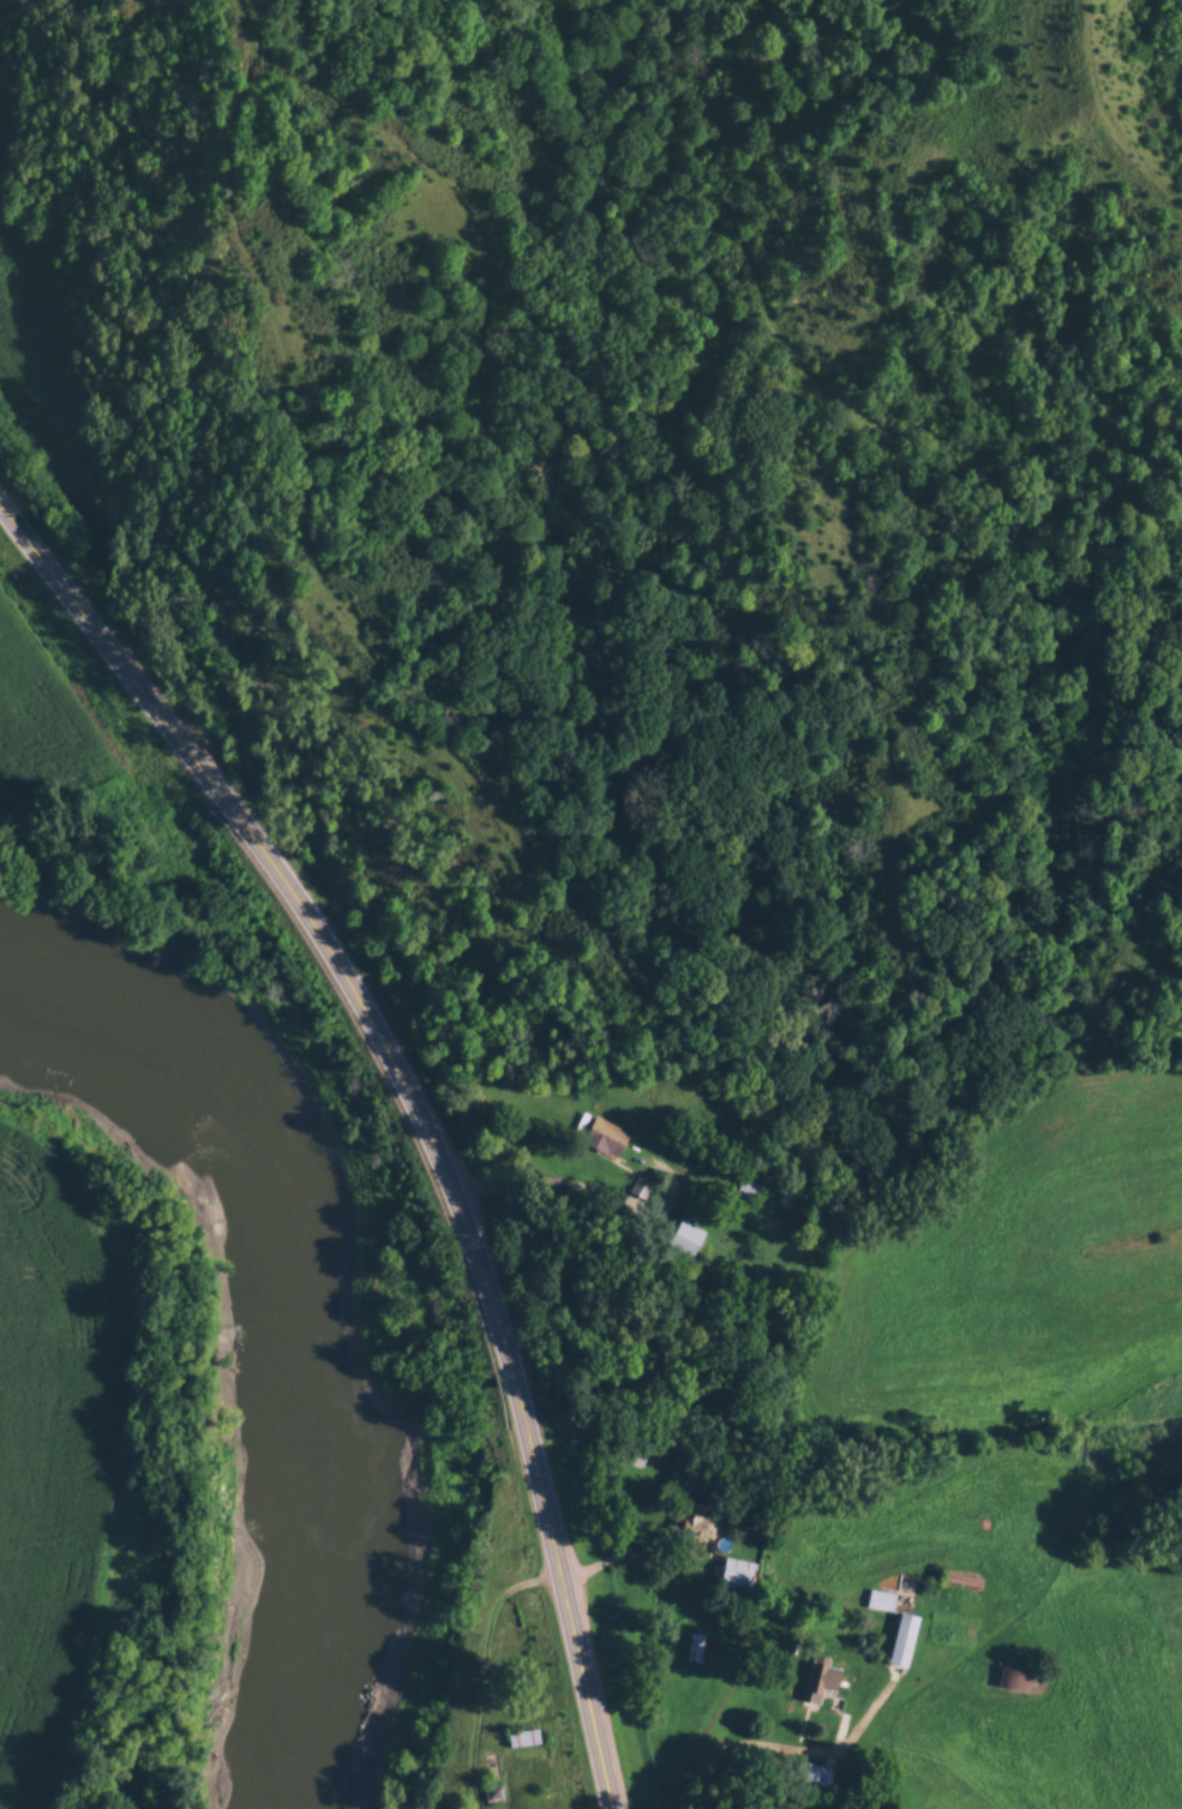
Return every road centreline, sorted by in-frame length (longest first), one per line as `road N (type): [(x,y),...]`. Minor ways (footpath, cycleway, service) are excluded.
road 1 (primary): [(621,1808),(506,1355),(462,1208),(403,1071),(233,808),(0,499)]

